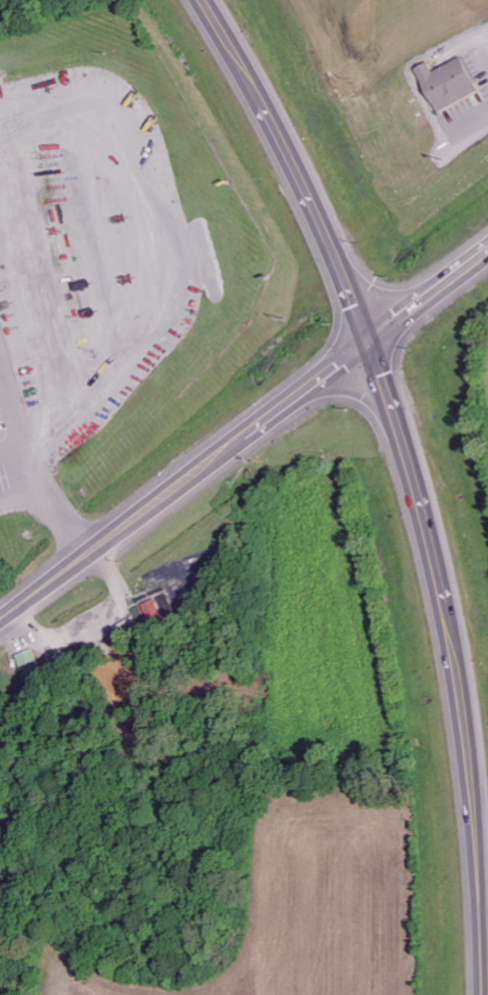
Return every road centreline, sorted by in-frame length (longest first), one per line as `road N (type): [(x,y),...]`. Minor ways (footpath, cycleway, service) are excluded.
road 1 (trunk): [(484,994),(468,739),(415,479),(315,205),(204,0)]
road 2 (secondary): [(234,445),(487,253)]
road 3 (secondary): [(0,618),(234,445)]

